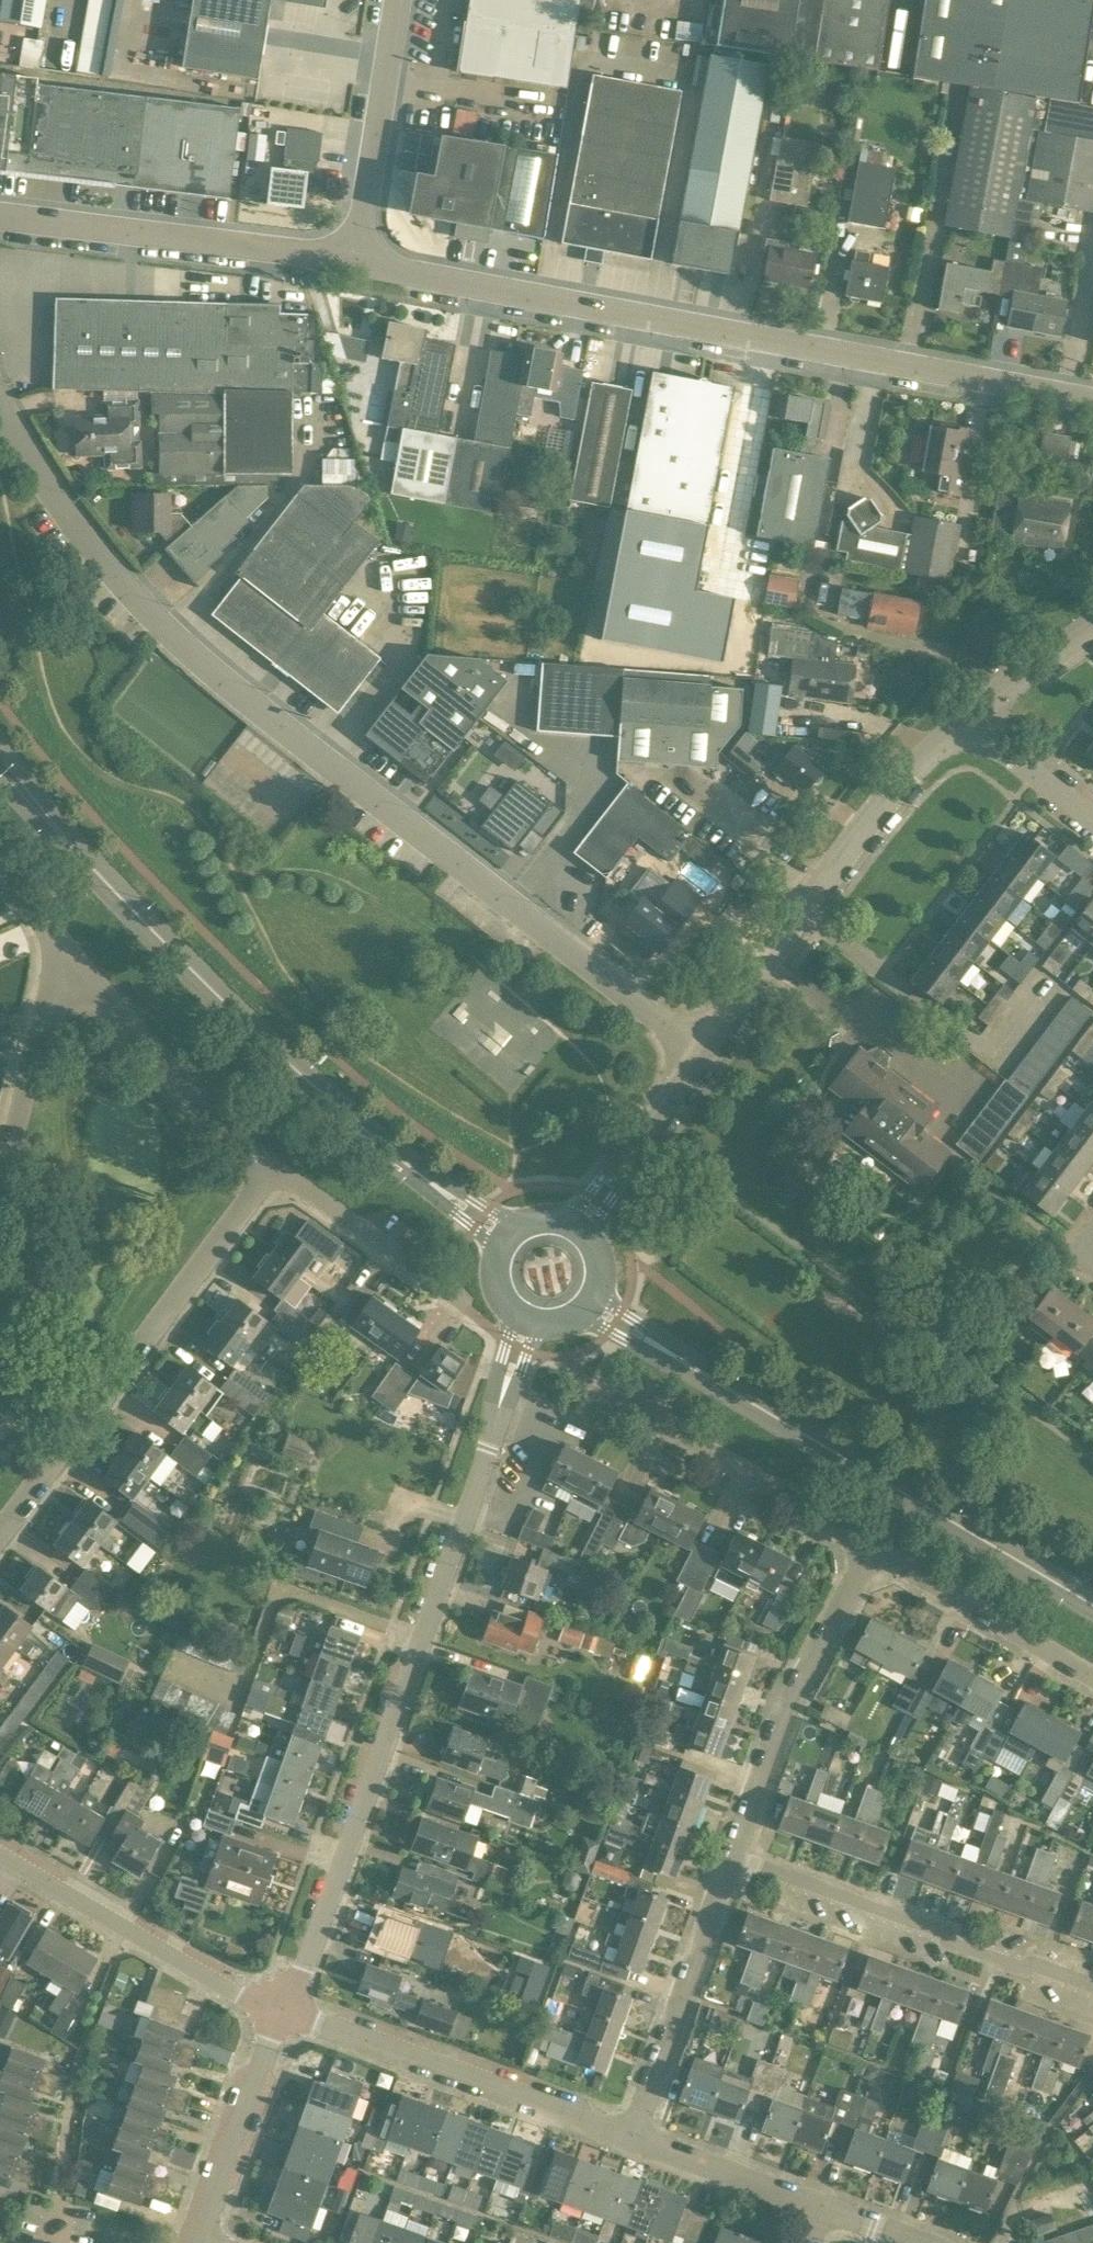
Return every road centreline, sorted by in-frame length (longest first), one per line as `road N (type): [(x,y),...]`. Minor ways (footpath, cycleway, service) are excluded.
road 1 (unclassified): [(700,1054),(168,633),(57,495),(0,397)]
road 2 (unclassified): [(1092,403),(359,261)]
road 3 (residential): [(283,2015),(531,1319)]
road 4 (primary): [(506,1242),(267,1045),(40,814)]
road 5 (primary): [(1092,1604),(584,1302)]
road 6 (residential): [(0,1537),(268,1172)]
road 7 (residential): [(737,1850),(1092,1984)]
road 8 (residential): [(631,2142),(283,2015)]
road 9 (unclassified): [(359,261),(0,220)]
road 10 (residential): [(283,2015),(0,1847)]
road 11 (residential): [(737,1850),(796,1694),(871,1554)]
road 12 (residential): [(1048,994),(1005,1051),(986,1052),(802,908)]
road 13 (residential): [(631,2142),(737,1850)]
road 14 (residential): [(605,1394),(871,1554)]
road 15 (residential): [(268,1172),(208,1124),(58,949)]
road 16 (unclassified): [(359,261),(401,0)]
road 17 (residential): [(871,1554),(1092,1684)]
road 18 (residential): [(972,1106),(766,957)]
road 19 (residential): [(58,949),(0,1192)]
road 20 (tertiary): [(802,908),(902,777),(962,721)]
road 21 (residential): [(200,2240),(283,2015)]
road 22 (residential): [(467,1304),(268,1172)]
road 23 (tertiary): [(572,1227),(700,1054)]
road 24 (residential): [(822,2217),(631,2142)]
road 25 (residential): [(962,721),(1092,816)]
road 26 (tertiary): [(962,721),(1092,628)]

